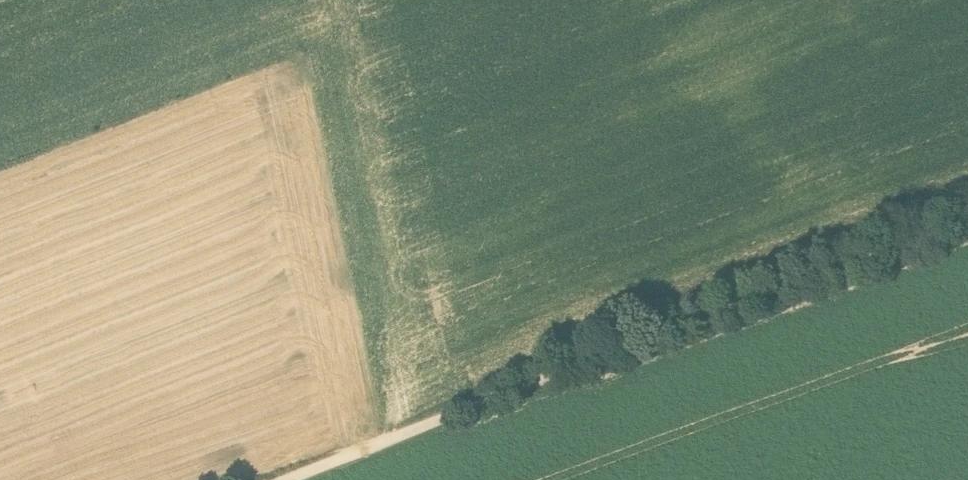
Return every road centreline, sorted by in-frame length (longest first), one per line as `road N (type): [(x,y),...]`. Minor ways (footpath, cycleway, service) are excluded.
road 1 (track): [(967,224),(284,479)]

